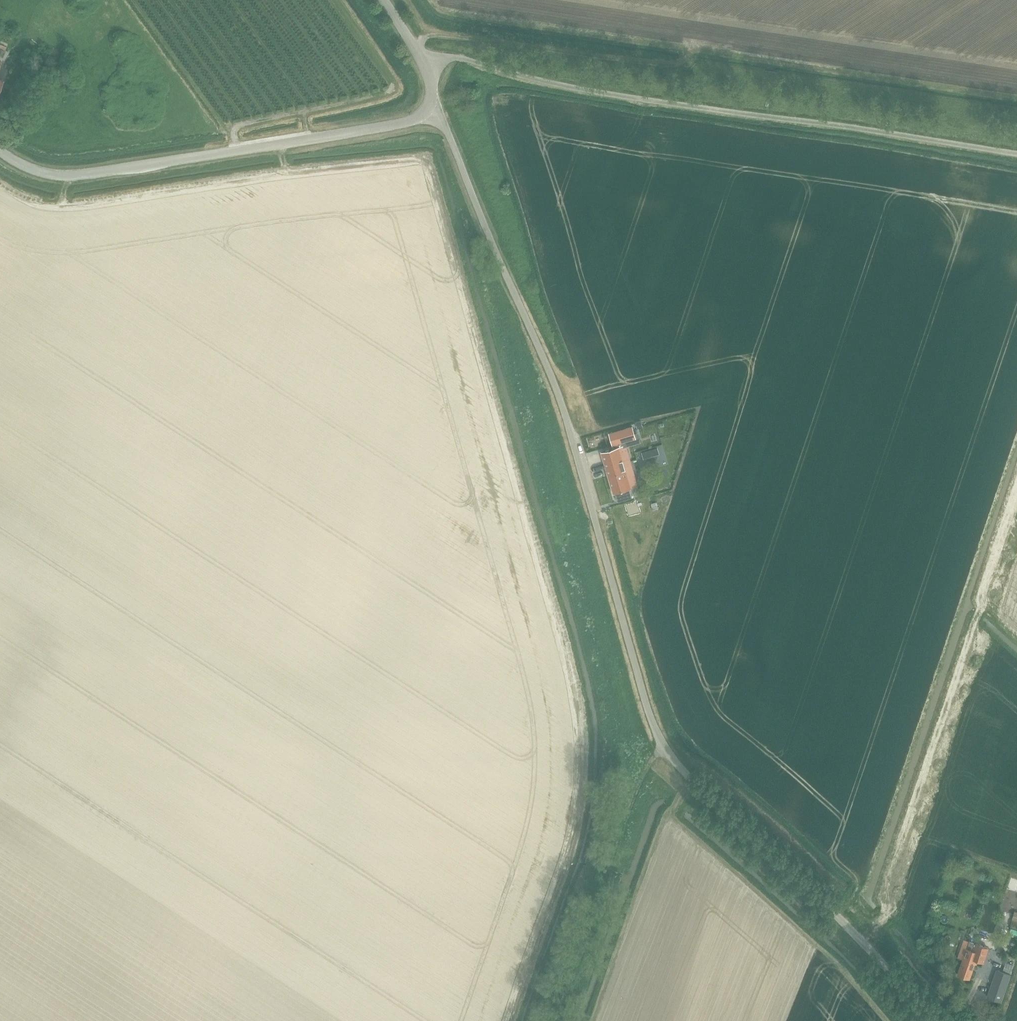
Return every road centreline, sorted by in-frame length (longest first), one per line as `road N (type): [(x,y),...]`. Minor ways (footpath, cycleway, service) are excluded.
road 1 (unclassified): [(935,1020),(662,745),(561,403),(444,122),(429,109)]
road 2 (unclassified): [(1016,154),(556,84),(453,58),(424,65)]
road 3 (unclassified): [(429,109),(410,121),(90,173),(39,171),(0,151)]

